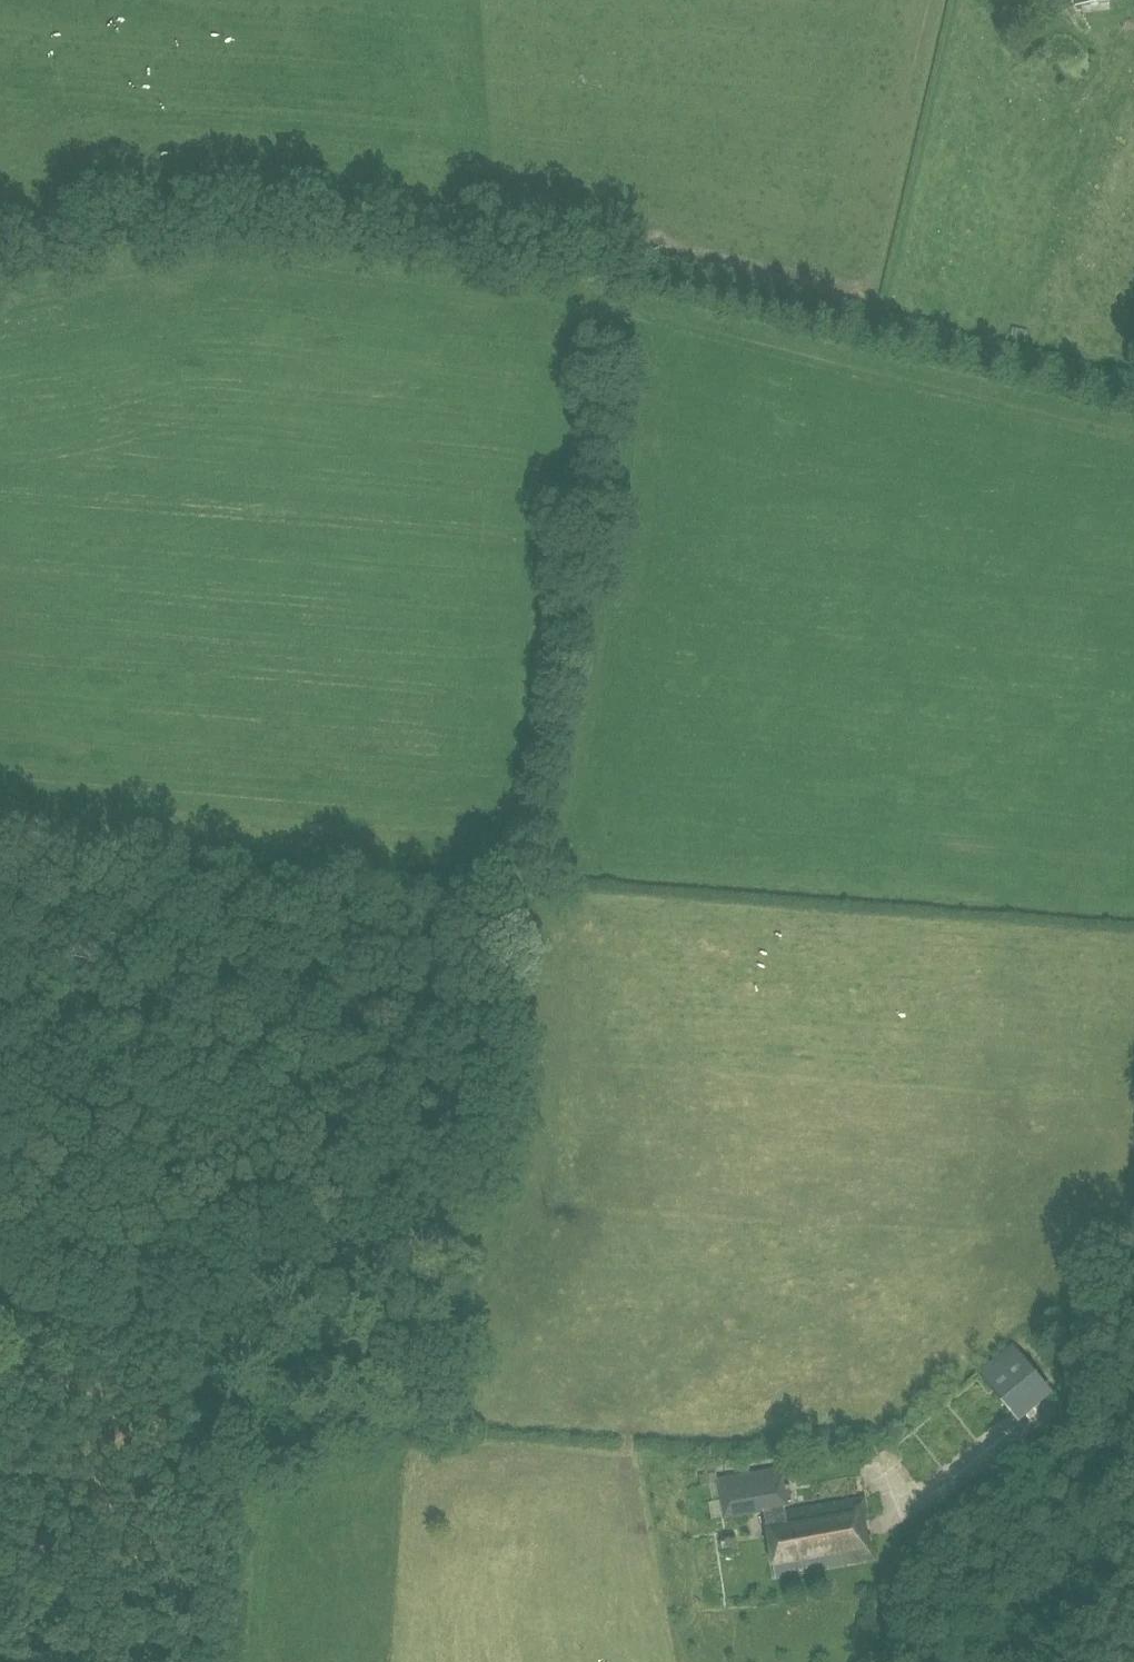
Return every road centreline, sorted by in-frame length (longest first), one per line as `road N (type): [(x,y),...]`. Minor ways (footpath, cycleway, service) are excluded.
road 1 (track): [(1133,1370),(1049,1428),(964,1506),(891,1537)]

